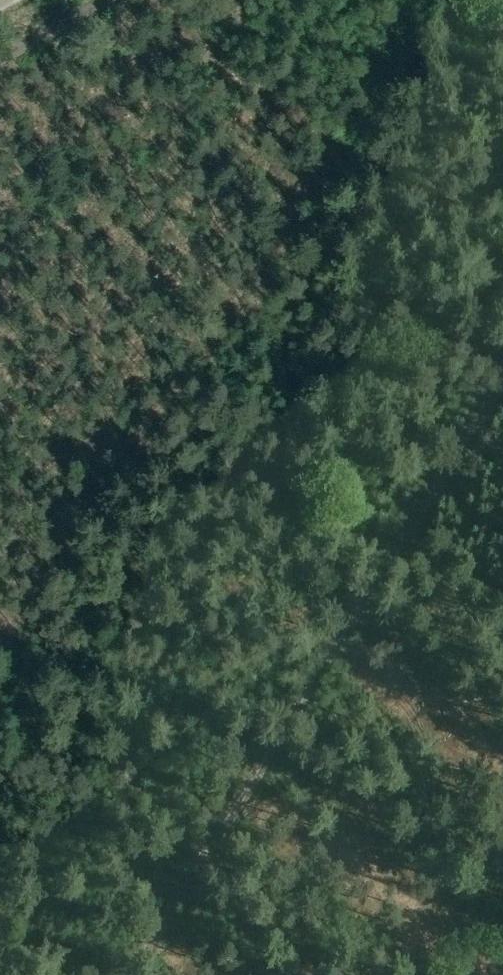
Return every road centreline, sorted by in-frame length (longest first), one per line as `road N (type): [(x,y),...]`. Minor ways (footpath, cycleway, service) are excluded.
road 1 (track): [(0,64),(116,0)]

